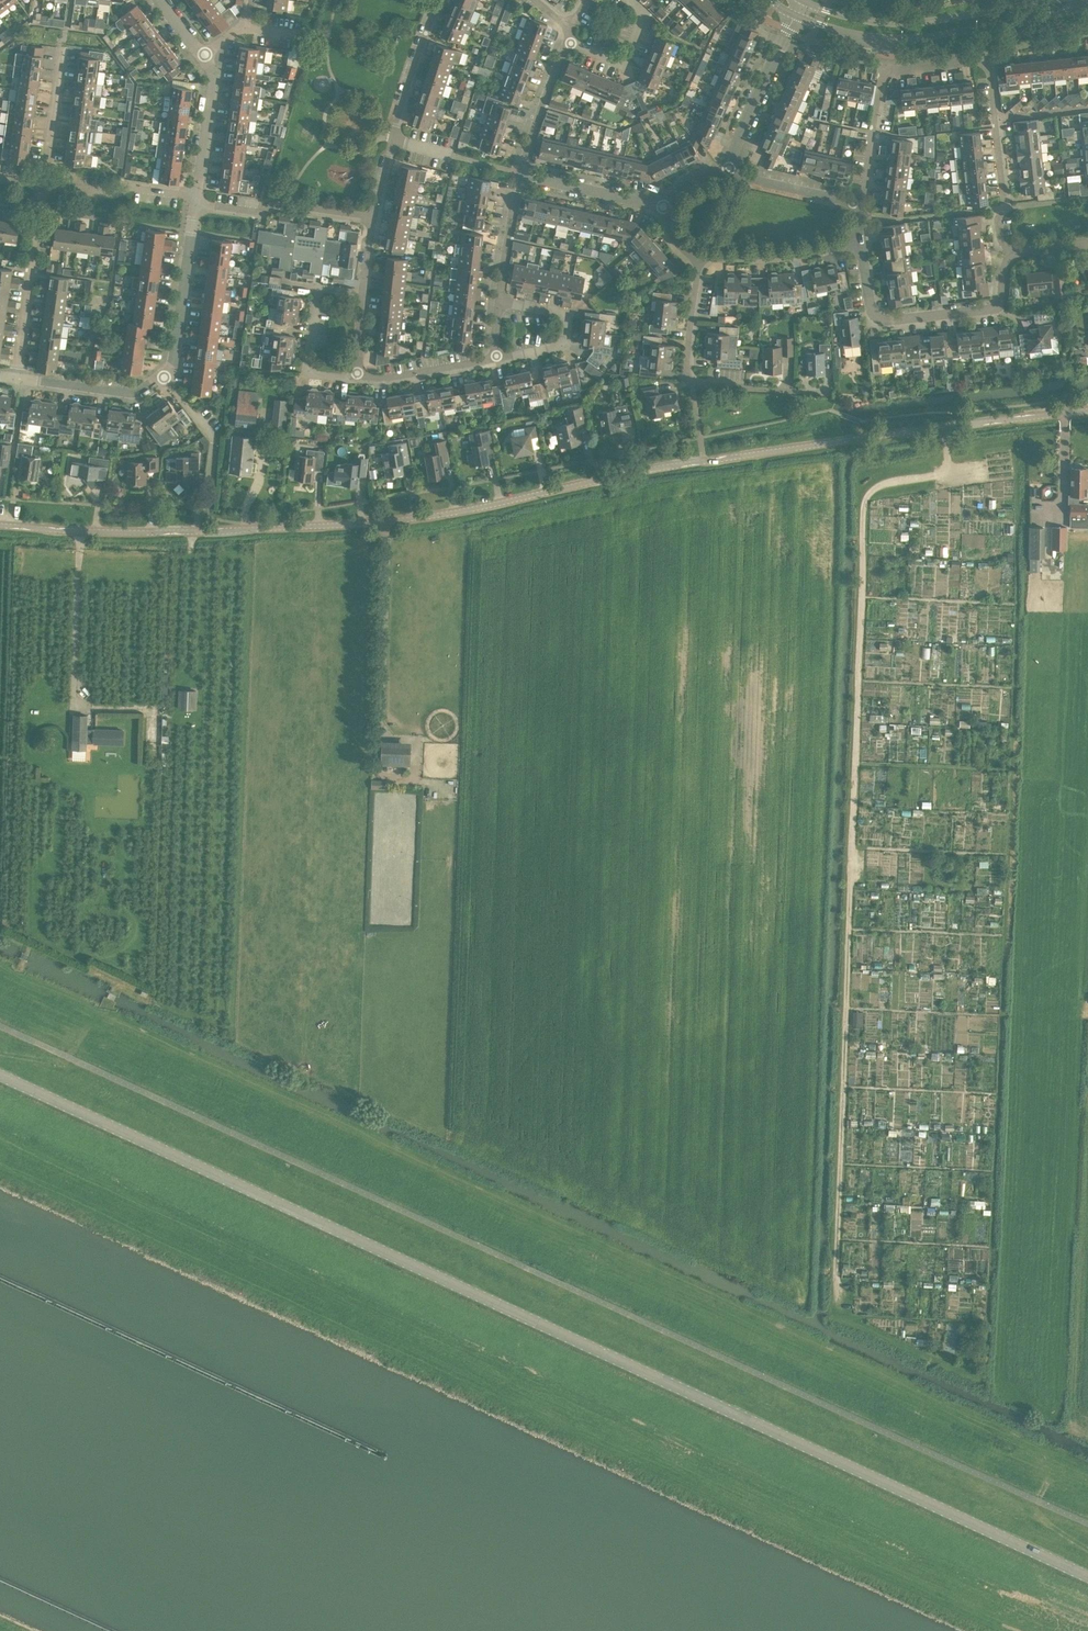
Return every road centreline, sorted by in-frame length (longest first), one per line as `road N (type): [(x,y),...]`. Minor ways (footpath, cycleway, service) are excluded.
road 1 (primary): [(1087,1576),(0,1074)]
road 2 (residential): [(0,525),(150,532),(403,520),(708,460),(1087,411)]
road 3 (track): [(839,1298),(864,503),(884,483),(952,473)]
road 4 (residential): [(853,203),(865,184),(884,76),(979,59),(988,70),(1005,207)]
road 5 (residential): [(16,378),(60,49)]
road 6 (residential): [(162,376),(174,355),(212,82),(203,54)]
road 7 (tertiary): [(796,9),(818,24),(901,38),(1083,8)]
road 8 (residential): [(862,239),(870,307),(882,319),(994,305),(1008,253)]
road 9 (tertiary): [(1043,0),(927,21),(796,9)]
road 10 (residential): [(796,9),(726,173)]
road 11 (residential): [(356,375),(315,374),(308,363),(318,287),(362,293)]
road 12 (residential): [(495,358),(559,346),(566,321),(551,309),(498,299)]
road 13 (residential): [(702,256),(799,253),(862,239)]
road 14 (residential): [(362,293),(393,139)]
road 15 (residential): [(16,378),(127,393),(162,376)]
road 16 (residential): [(393,139),(442,0)]
road 17 (residential): [(664,207),(521,173)]
road 18 (residential): [(495,358),(356,375)]
road 19 (residential): [(521,173),(567,41)]
road 20 (residential): [(853,203),(726,173)]
road 21 (residential): [(692,383),(689,321),(702,256)]
road 22 (residential): [(521,173),(498,299)]
road 23 (residential): [(567,41),(606,57),(627,55),(640,16),(629,0)]

